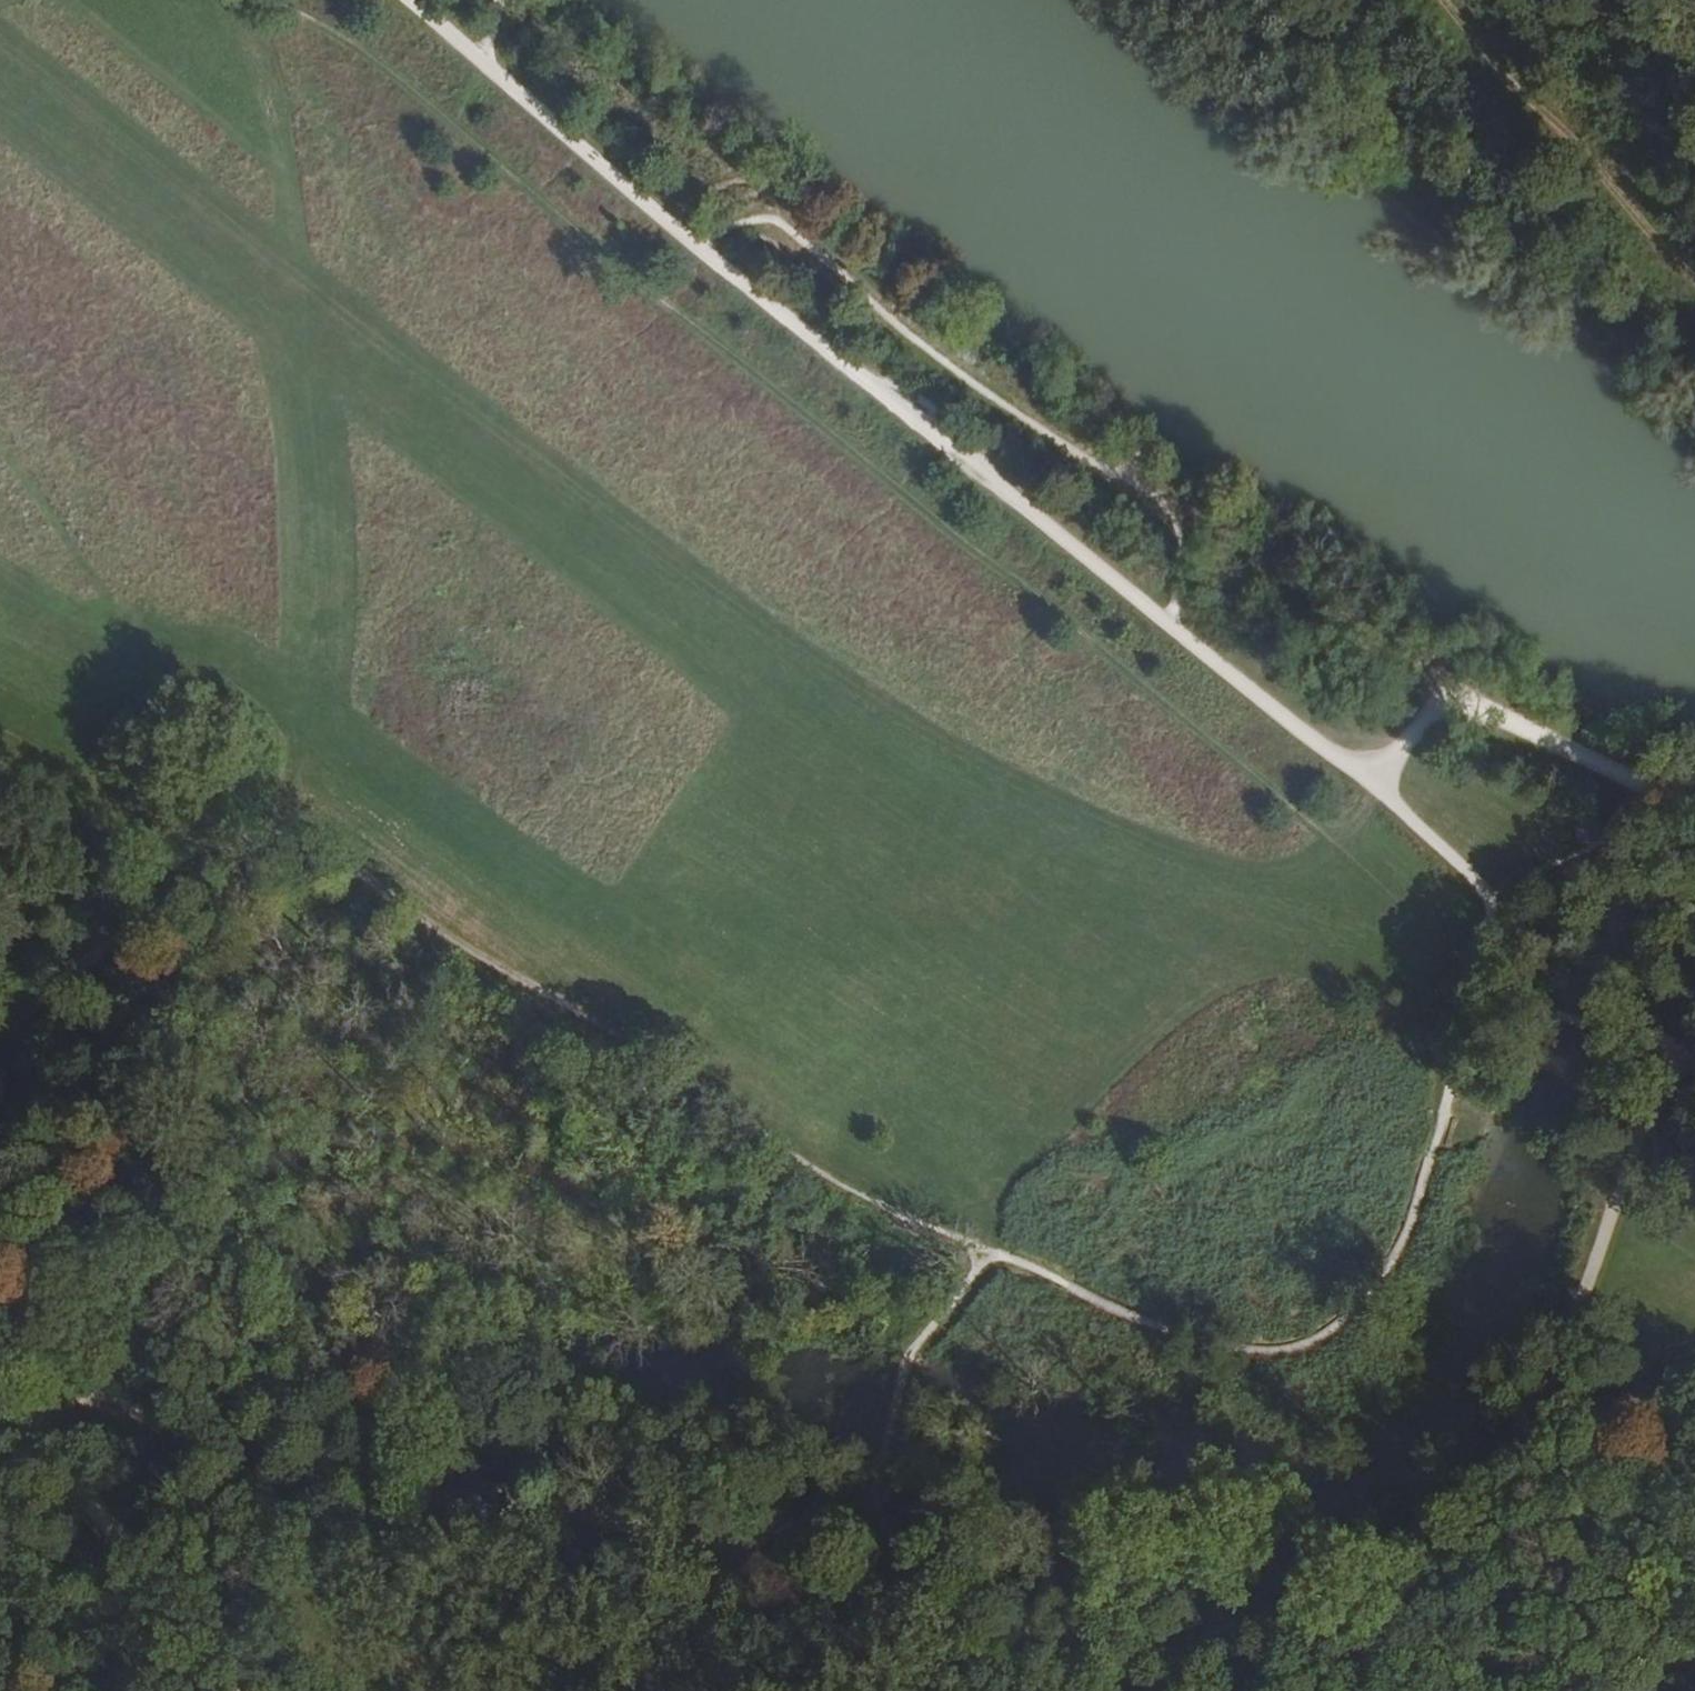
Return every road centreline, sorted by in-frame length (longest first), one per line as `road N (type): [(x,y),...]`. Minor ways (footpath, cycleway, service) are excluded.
road 1 (track): [(411,0),(591,161),(1442,844),(1563,963),(1694,1036)]
road 2 (track): [(236,1690),(41,1421),(29,1378),(0,1365)]

